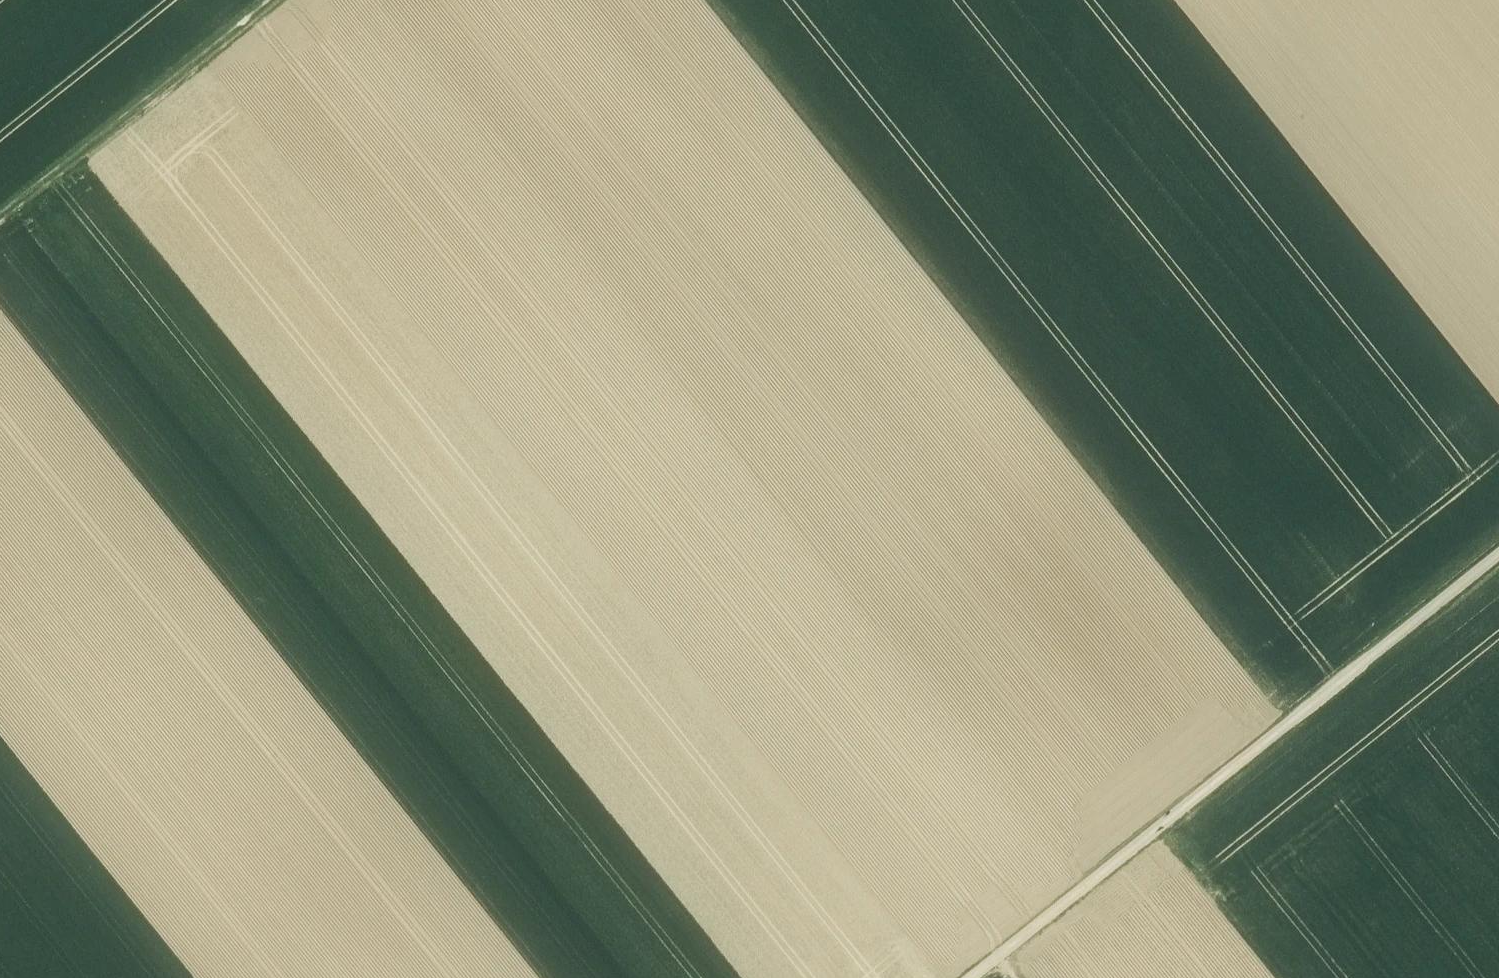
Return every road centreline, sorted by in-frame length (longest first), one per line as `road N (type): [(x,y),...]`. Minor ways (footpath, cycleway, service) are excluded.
road 1 (track): [(1498,556),(974,977)]
road 2 (track): [(274,0),(0,219)]

